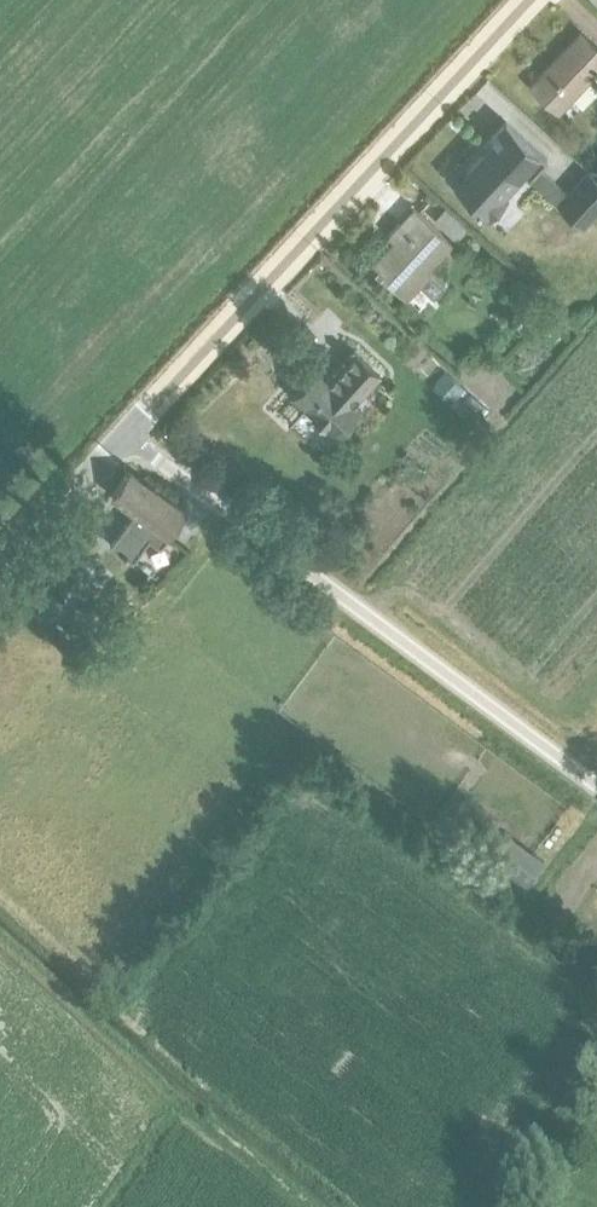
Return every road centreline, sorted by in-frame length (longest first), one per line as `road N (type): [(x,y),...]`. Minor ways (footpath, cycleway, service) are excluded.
road 1 (residential): [(125,433),(527,0)]
road 2 (unclassified): [(596,789),(125,433)]
road 3 (tertiary): [(0,568),(125,433)]

